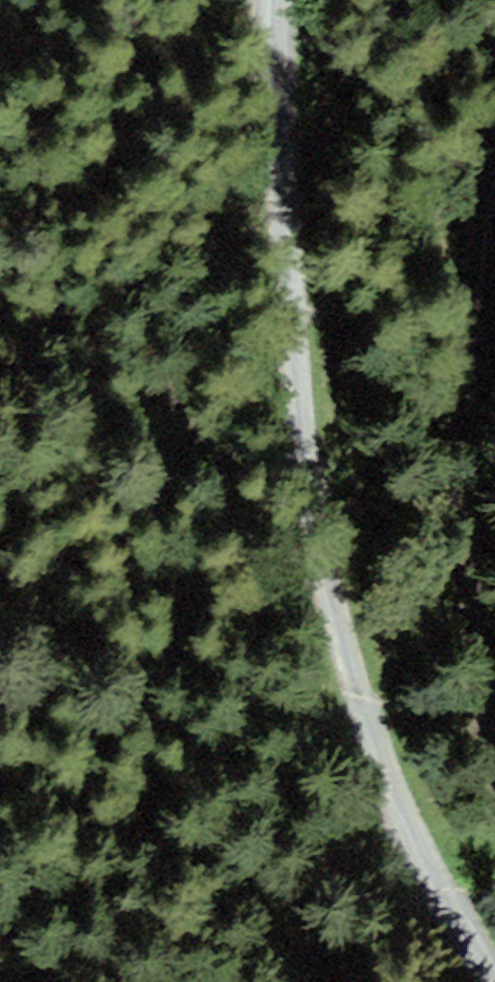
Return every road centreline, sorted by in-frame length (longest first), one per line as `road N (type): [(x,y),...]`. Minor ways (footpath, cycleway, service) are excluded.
road 1 (track): [(471,981),(361,724),(314,553),(293,404),(271,0)]
road 2 (track): [(494,756),(466,575),(463,385),(494,148)]

